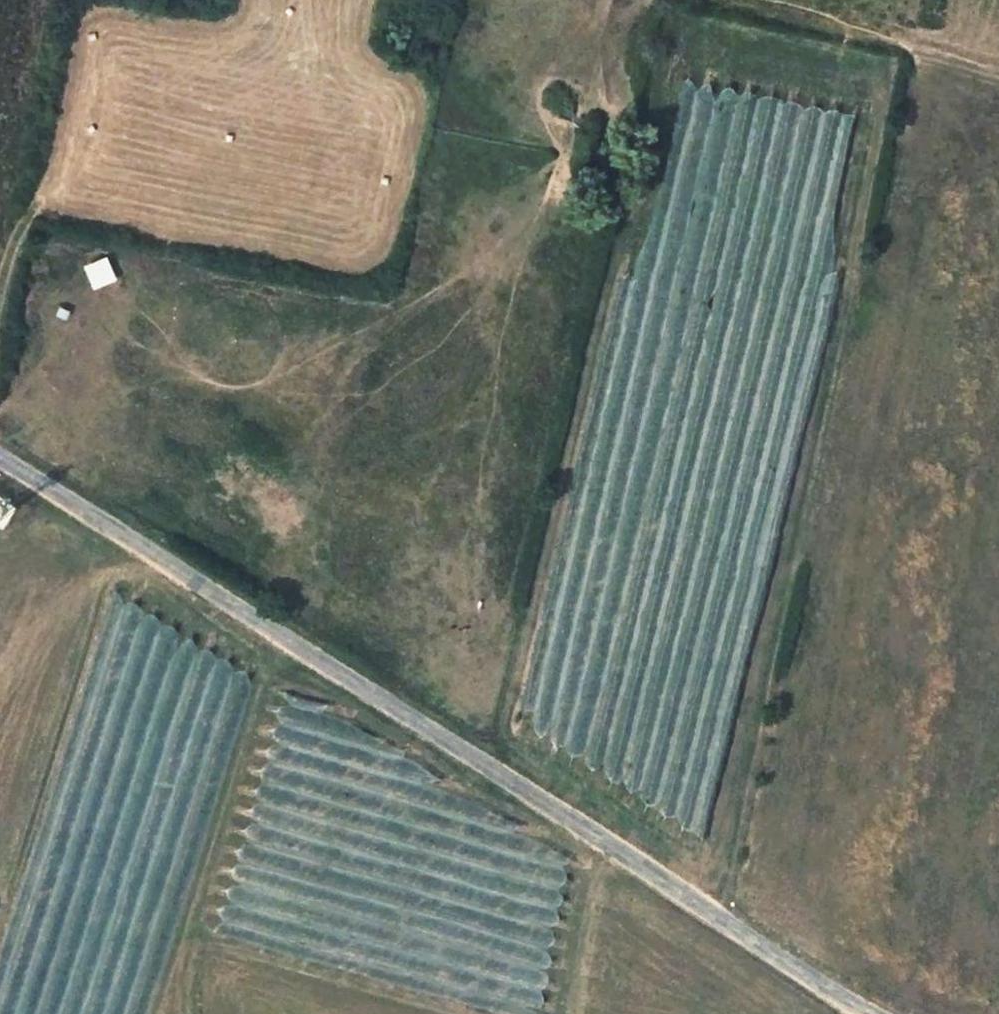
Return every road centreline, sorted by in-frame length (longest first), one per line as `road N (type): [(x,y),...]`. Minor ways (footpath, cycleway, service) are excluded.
road 1 (unclassified): [(870,1013),(0,447)]

